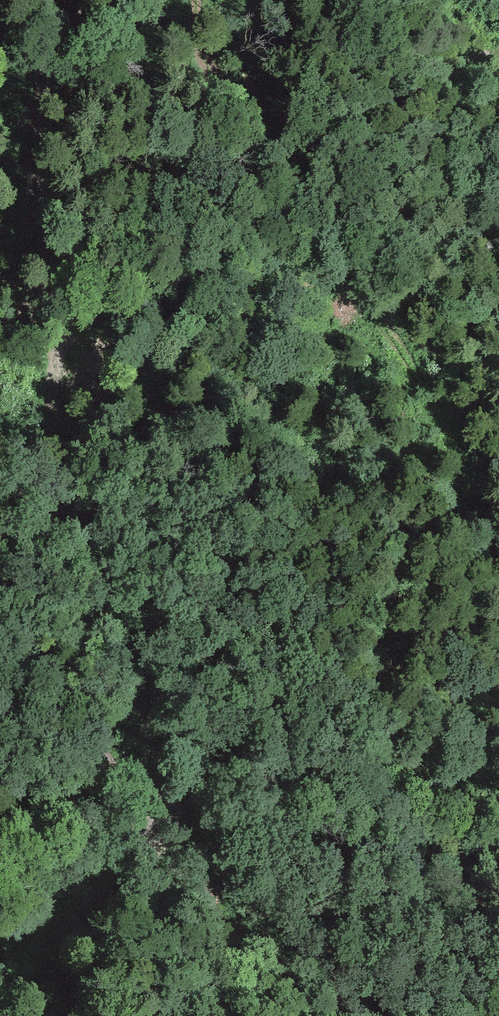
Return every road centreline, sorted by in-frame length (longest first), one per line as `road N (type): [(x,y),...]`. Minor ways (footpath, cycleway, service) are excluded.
road 1 (track): [(0,620),(48,667),(156,834),(171,835),(171,802),(58,480),(61,358),(41,201),(51,81),(83,0)]
road 2 (track): [(202,0),(201,37),(219,82),(344,251),(452,429),(498,575)]
road 3 (track): [(171,835),(232,920),(329,994)]

